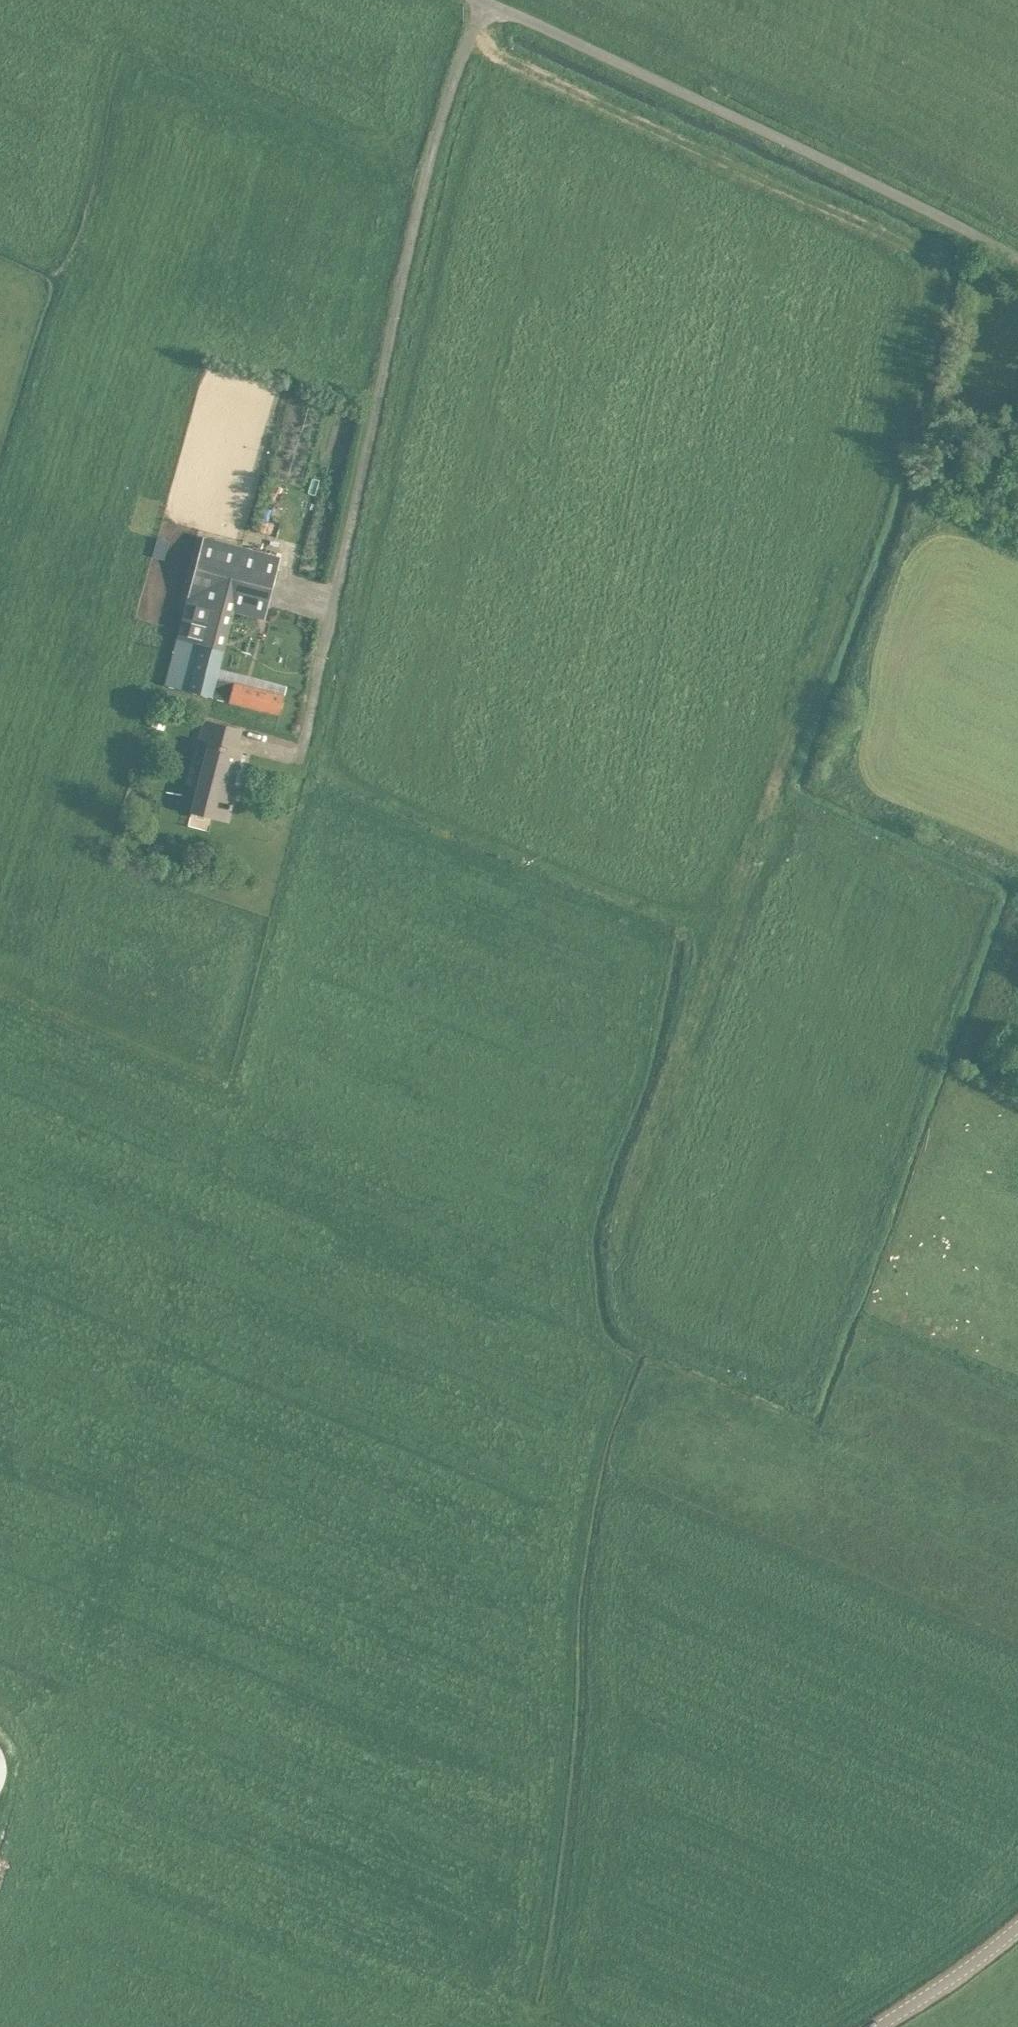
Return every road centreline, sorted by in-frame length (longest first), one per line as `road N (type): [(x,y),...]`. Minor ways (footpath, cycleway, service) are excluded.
road 1 (unclassified): [(303,746),(415,215),(477,0)]
road 2 (unclassified): [(1017,257),(487,0)]
road 3 (unclassified): [(871,2026),(1017,1919)]

